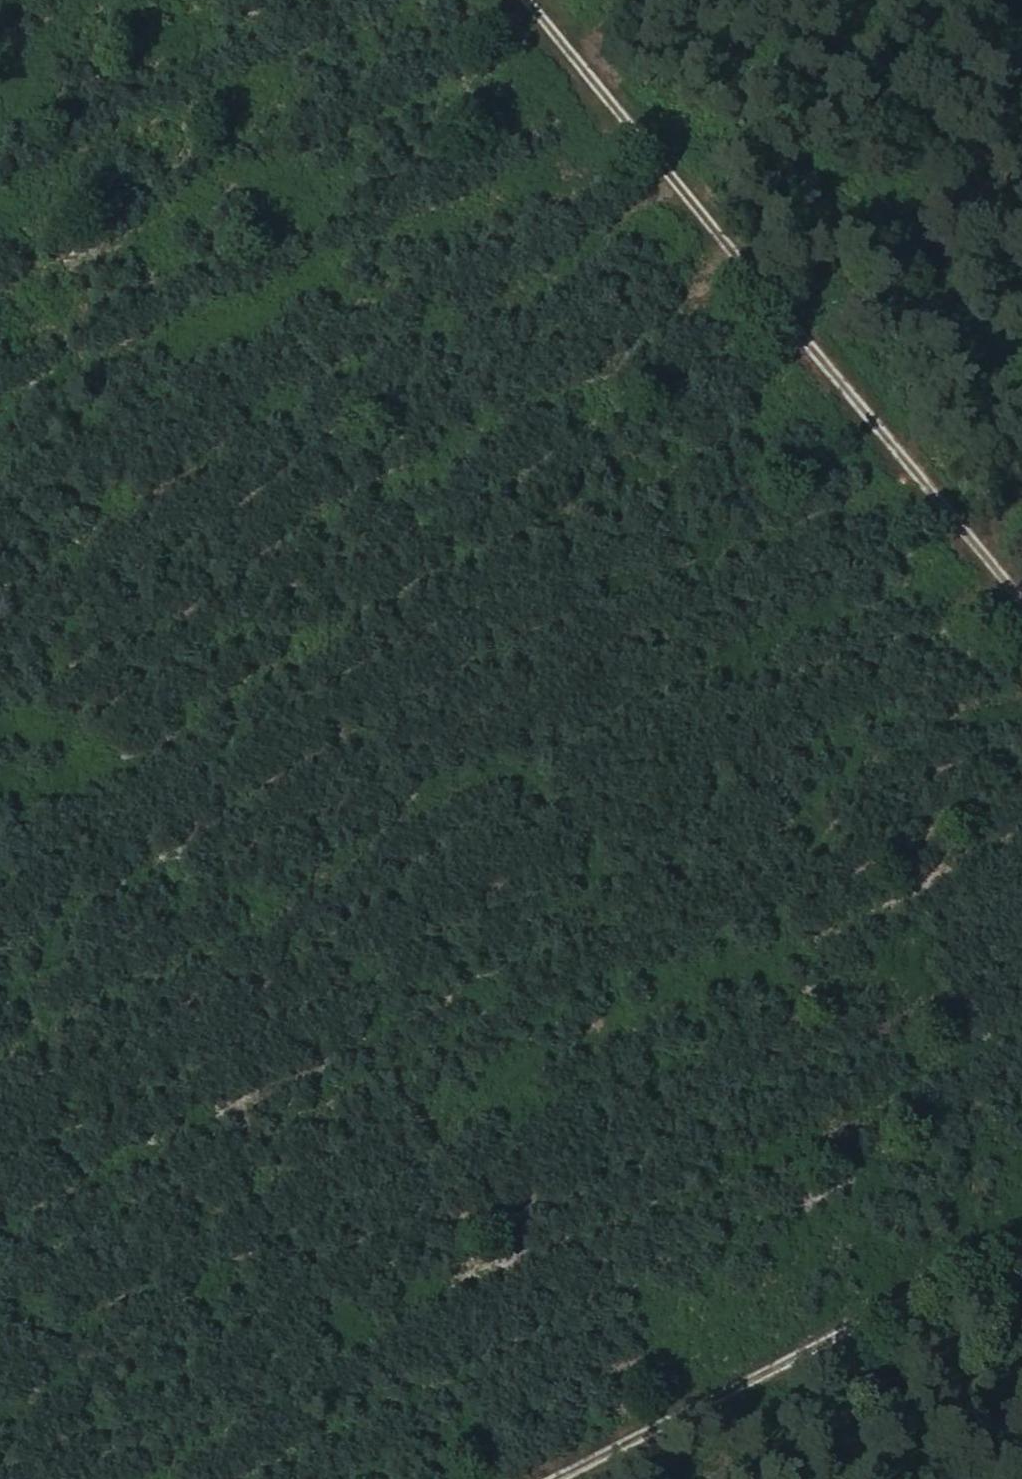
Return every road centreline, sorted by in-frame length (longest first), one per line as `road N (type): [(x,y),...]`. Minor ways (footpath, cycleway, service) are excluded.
road 1 (track): [(524,0),(1021,602)]
road 2 (track): [(547,1478),(1021,1243)]

